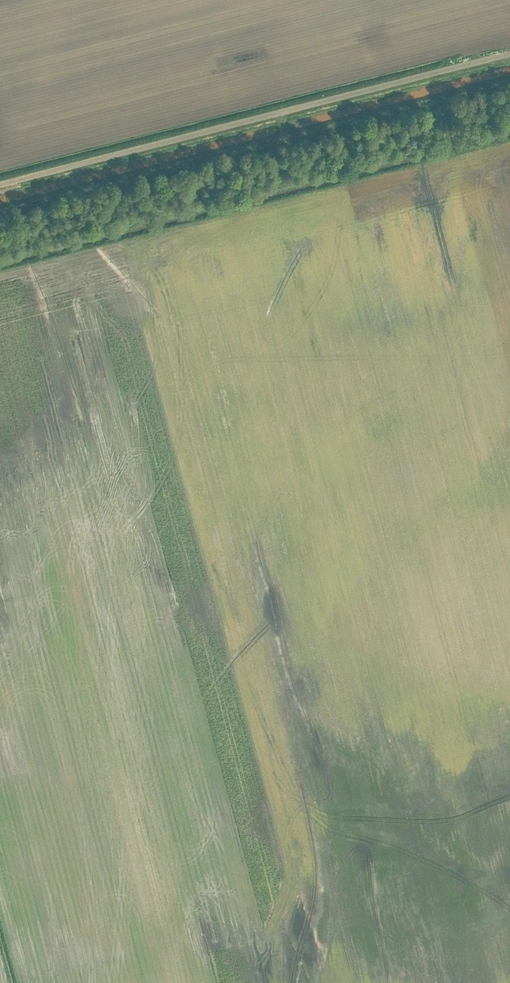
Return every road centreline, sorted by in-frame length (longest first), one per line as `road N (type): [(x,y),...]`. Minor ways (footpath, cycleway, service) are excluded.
road 1 (unclassified): [(0,184),(509,53)]

